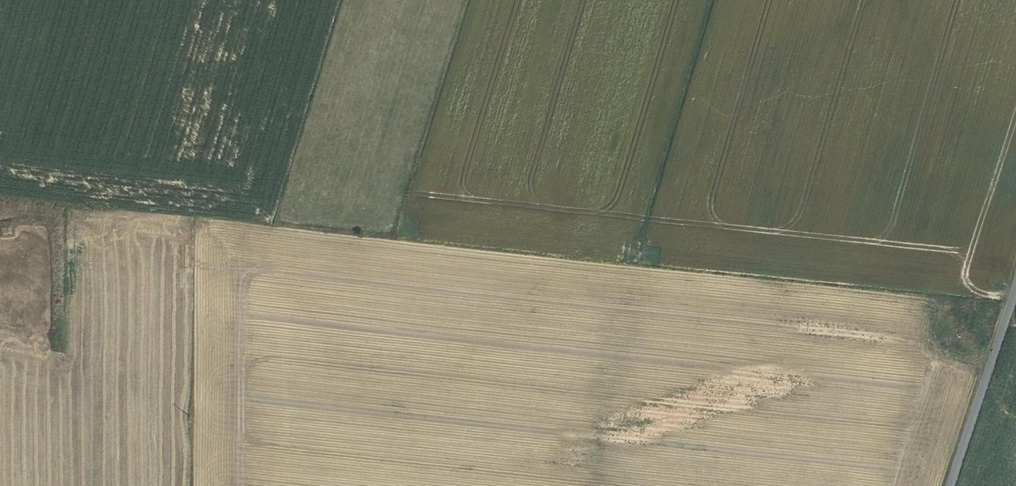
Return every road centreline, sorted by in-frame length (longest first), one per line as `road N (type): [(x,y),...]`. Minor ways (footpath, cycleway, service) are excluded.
road 1 (unclassified): [(950,485),(1015,286)]

